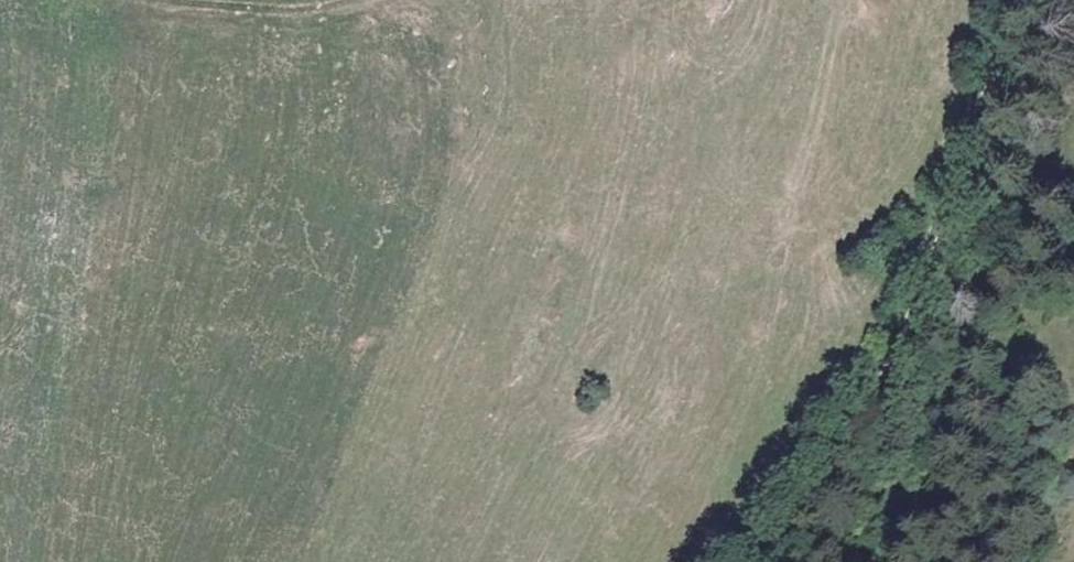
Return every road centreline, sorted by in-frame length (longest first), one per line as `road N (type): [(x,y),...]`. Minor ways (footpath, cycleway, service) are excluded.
road 1 (track): [(778,561),(835,467),(984,108),(1019,0)]

